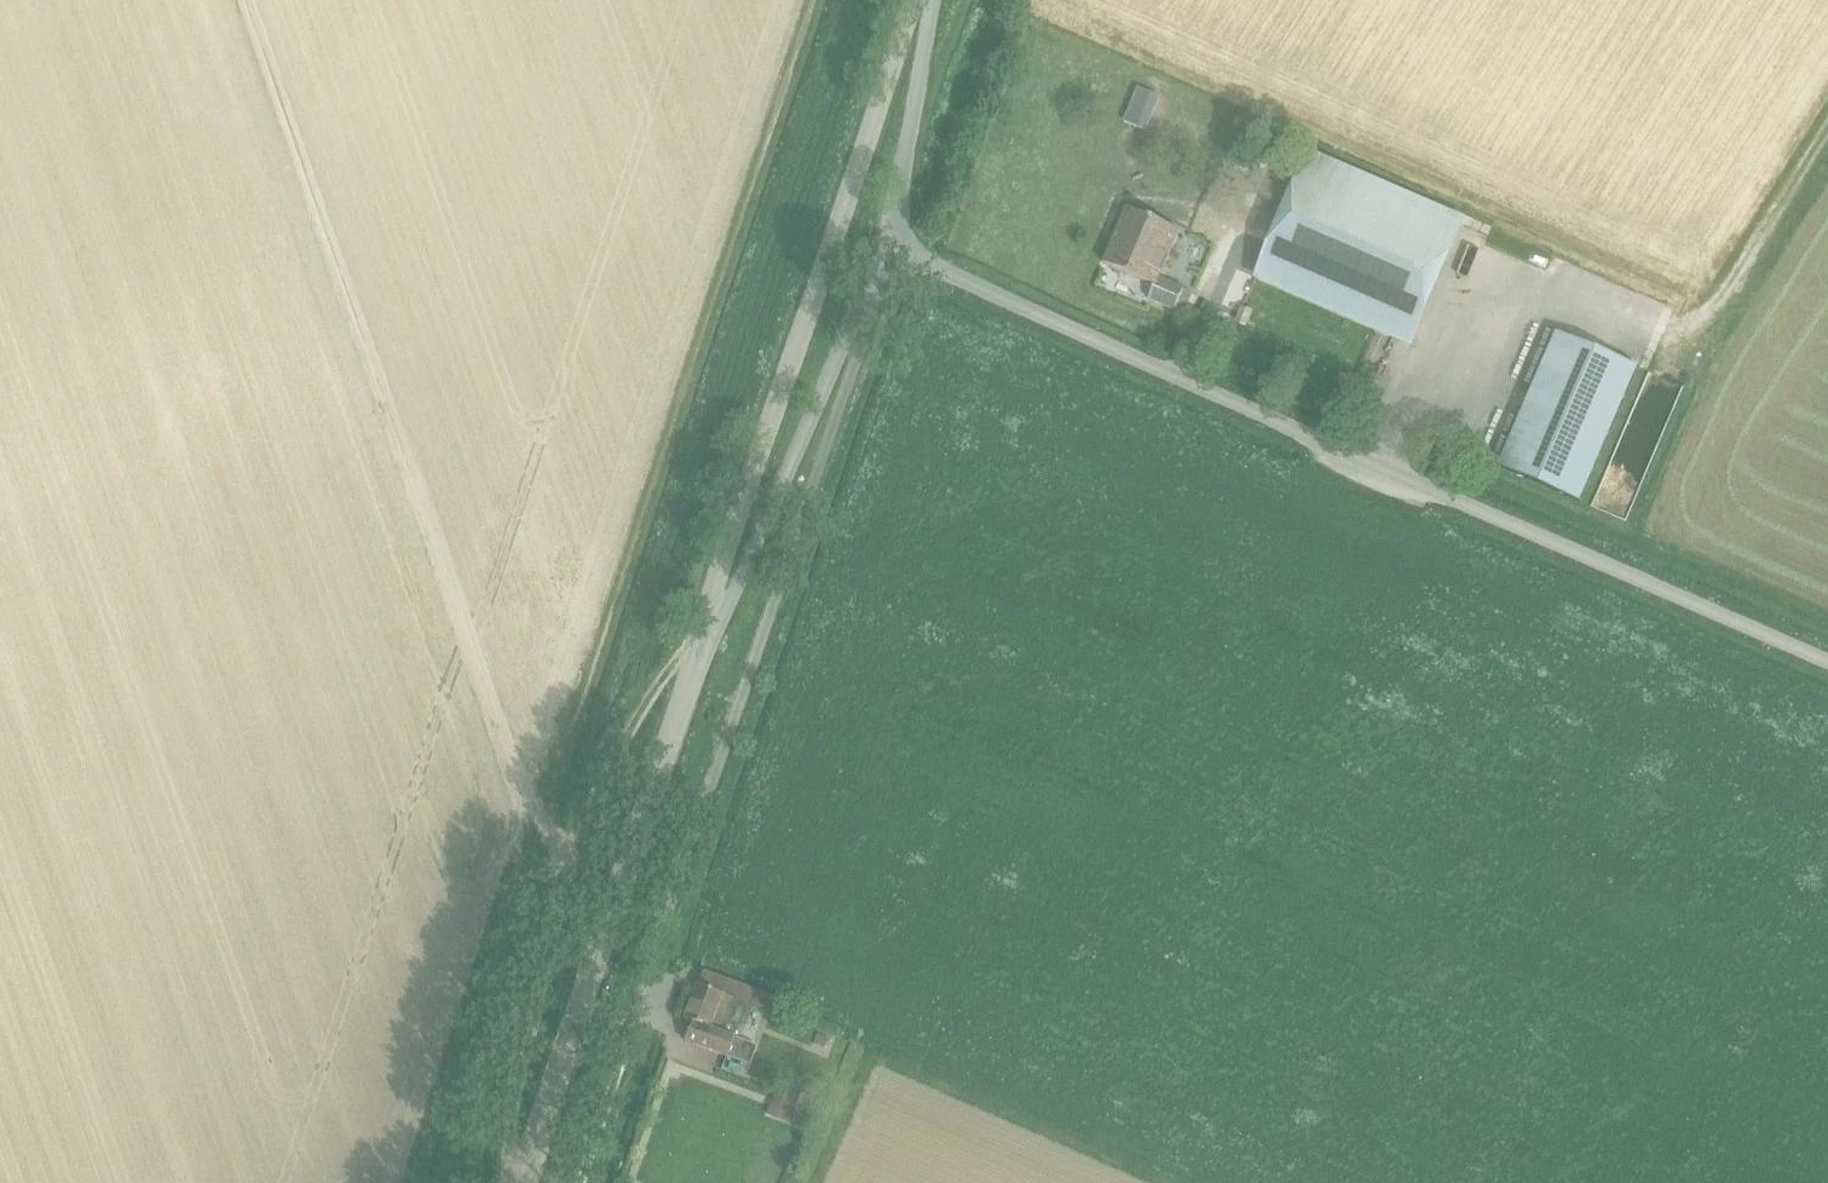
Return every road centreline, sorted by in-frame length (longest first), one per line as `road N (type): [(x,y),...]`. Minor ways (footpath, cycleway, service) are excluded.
road 1 (unclassified): [(1827,647),(890,245)]
road 2 (unclassified): [(522,1182),(716,589)]
road 3 (unclassified): [(716,589),(913,0)]
road 4 (unclassified): [(716,589),(815,419),(890,245)]
road 5 (unclassified): [(890,245),(927,0)]

